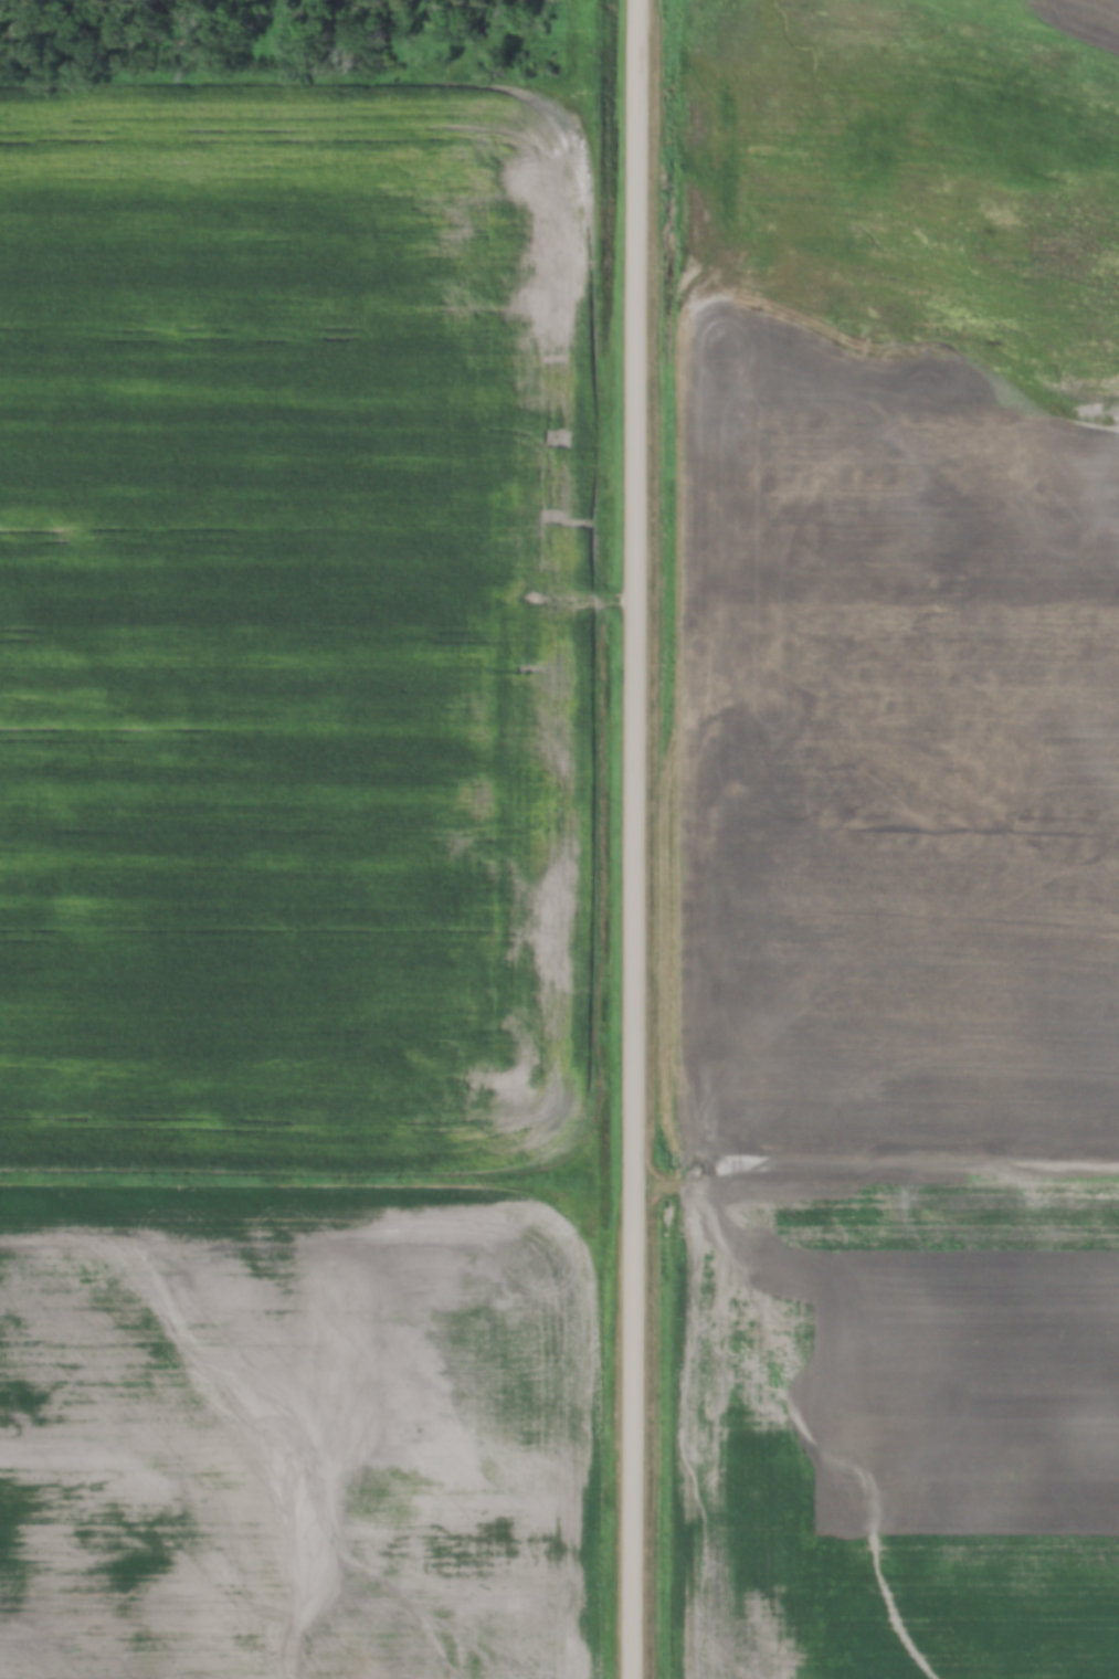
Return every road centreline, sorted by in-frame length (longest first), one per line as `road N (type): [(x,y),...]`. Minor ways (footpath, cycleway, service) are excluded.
road 1 (tertiary): [(634,1678),(640,0)]

